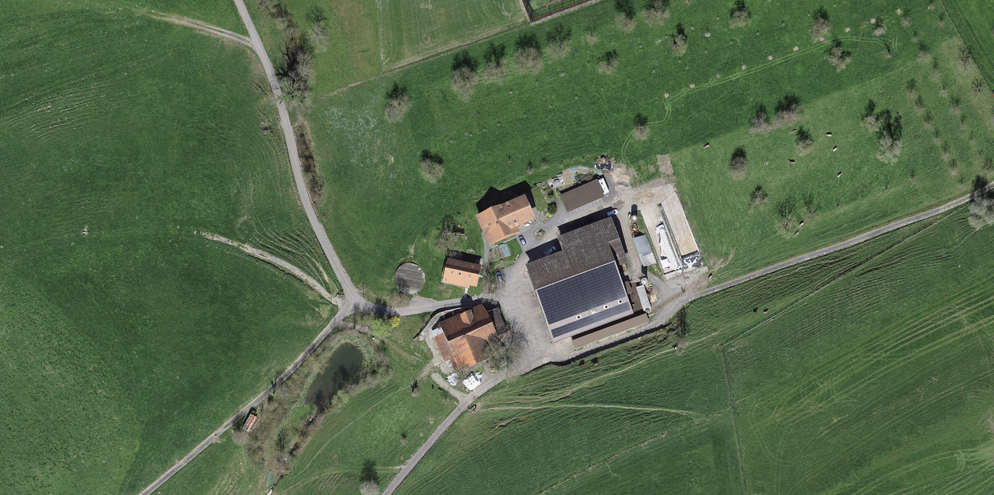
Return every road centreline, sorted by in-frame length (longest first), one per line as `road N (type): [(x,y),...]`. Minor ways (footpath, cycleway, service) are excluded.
road 1 (track): [(0,262),(122,236),(200,233),(292,269),(342,311)]
road 2 (track): [(675,303),(993,181)]
road 3 (track): [(354,296),(307,203),(280,92),(240,0)]
road 4 (track): [(144,494),(267,393),(354,296)]
road 5 (track): [(504,298),(525,258),(556,226),(617,206),(640,270),(675,303)]
road 6 (track): [(530,362),(460,404),(388,494)]
road 7 (track): [(90,0),(261,42)]
road 8 (track): [(675,303),(654,326),(566,358),(530,362)]
road 9 (track): [(354,296),(378,311),(504,298)]

